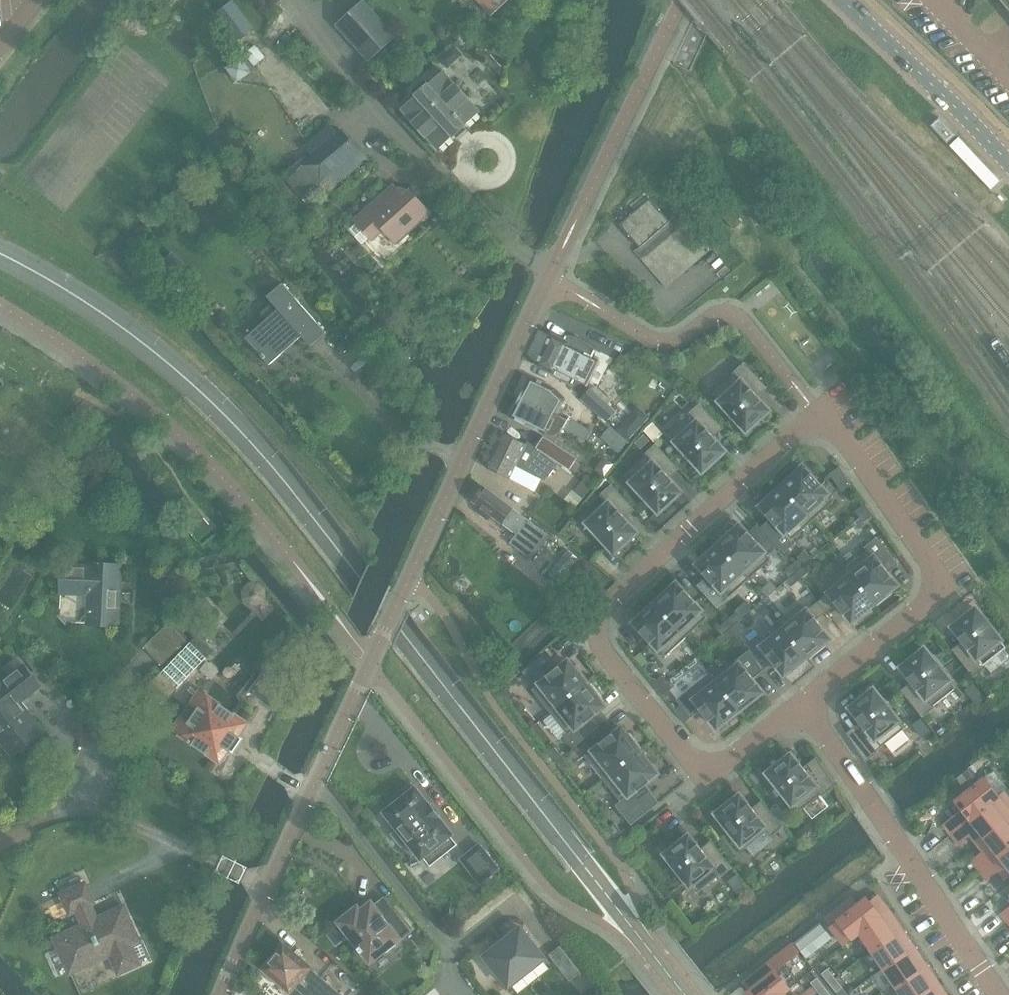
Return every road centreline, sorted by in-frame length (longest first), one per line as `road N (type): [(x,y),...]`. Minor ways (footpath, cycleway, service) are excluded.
road 1 (residential): [(220,994),(553,269),(499,238),(292,0)]
road 2 (residential): [(576,855),(483,717),(250,429),(153,342),(0,246)]
road 3 (residential): [(802,704),(710,769),(689,758),(599,643),(595,622),(810,422),(839,432),(930,561),(934,589),(925,607)]
road 4 (residential): [(0,262),(133,345),(235,435),(469,734),(576,855)]
road 5 (residential): [(997,994),(802,704)]
road 6 (residential): [(842,0),(1008,164)]
road 7 (residential): [(576,855),(686,994)]
road 8 (residential): [(925,607),(802,704)]

